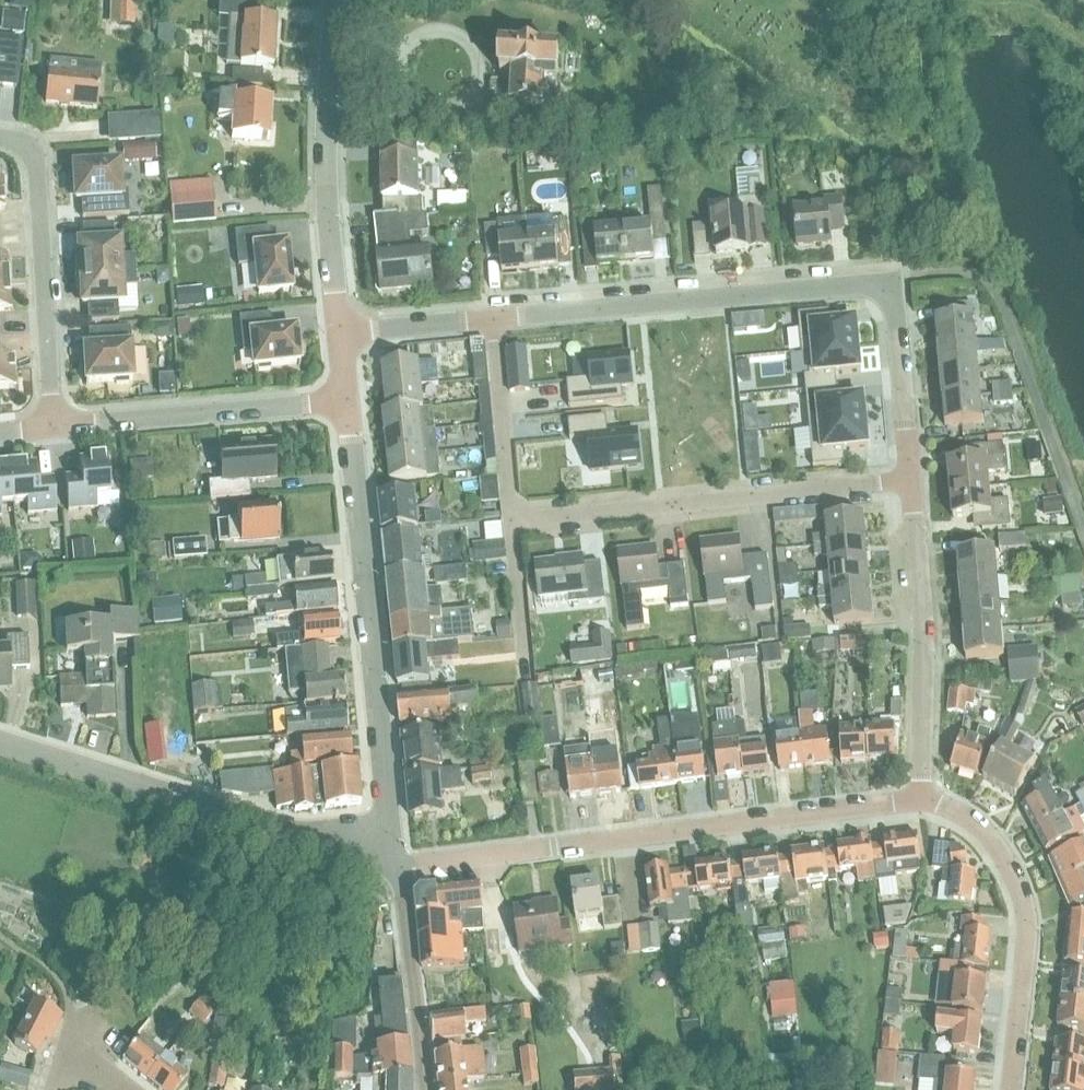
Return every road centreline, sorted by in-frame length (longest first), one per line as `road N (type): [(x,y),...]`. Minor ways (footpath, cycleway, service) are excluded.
road 1 (residential): [(911,479),(886,279),(492,319)]
road 2 (residential): [(393,869),(923,800)]
road 3 (residential): [(393,869),(345,400)]
road 4 (residential): [(0,745),(393,869)]
road 5 (residential): [(522,521),(911,479)]
road 6 (residential): [(923,800),(960,812),(1001,854),(1022,901),(1027,946),(1011,1089)]
road 7 (residential): [(339,332),(326,131),(334,0)]
road 8 (residential): [(923,800),(928,671),(911,479)]
road 9 (residential): [(54,426),(38,168),(33,144),(0,136)]
road 10 (residential): [(54,426),(345,400)]
road 11 (residential): [(420,1089),(393,869)]
road 12 (residential): [(492,319),(514,517),(522,521)]
road 13 (residential): [(528,673),(514,536),(522,521)]
road 14 (residential): [(492,319),(339,332)]

